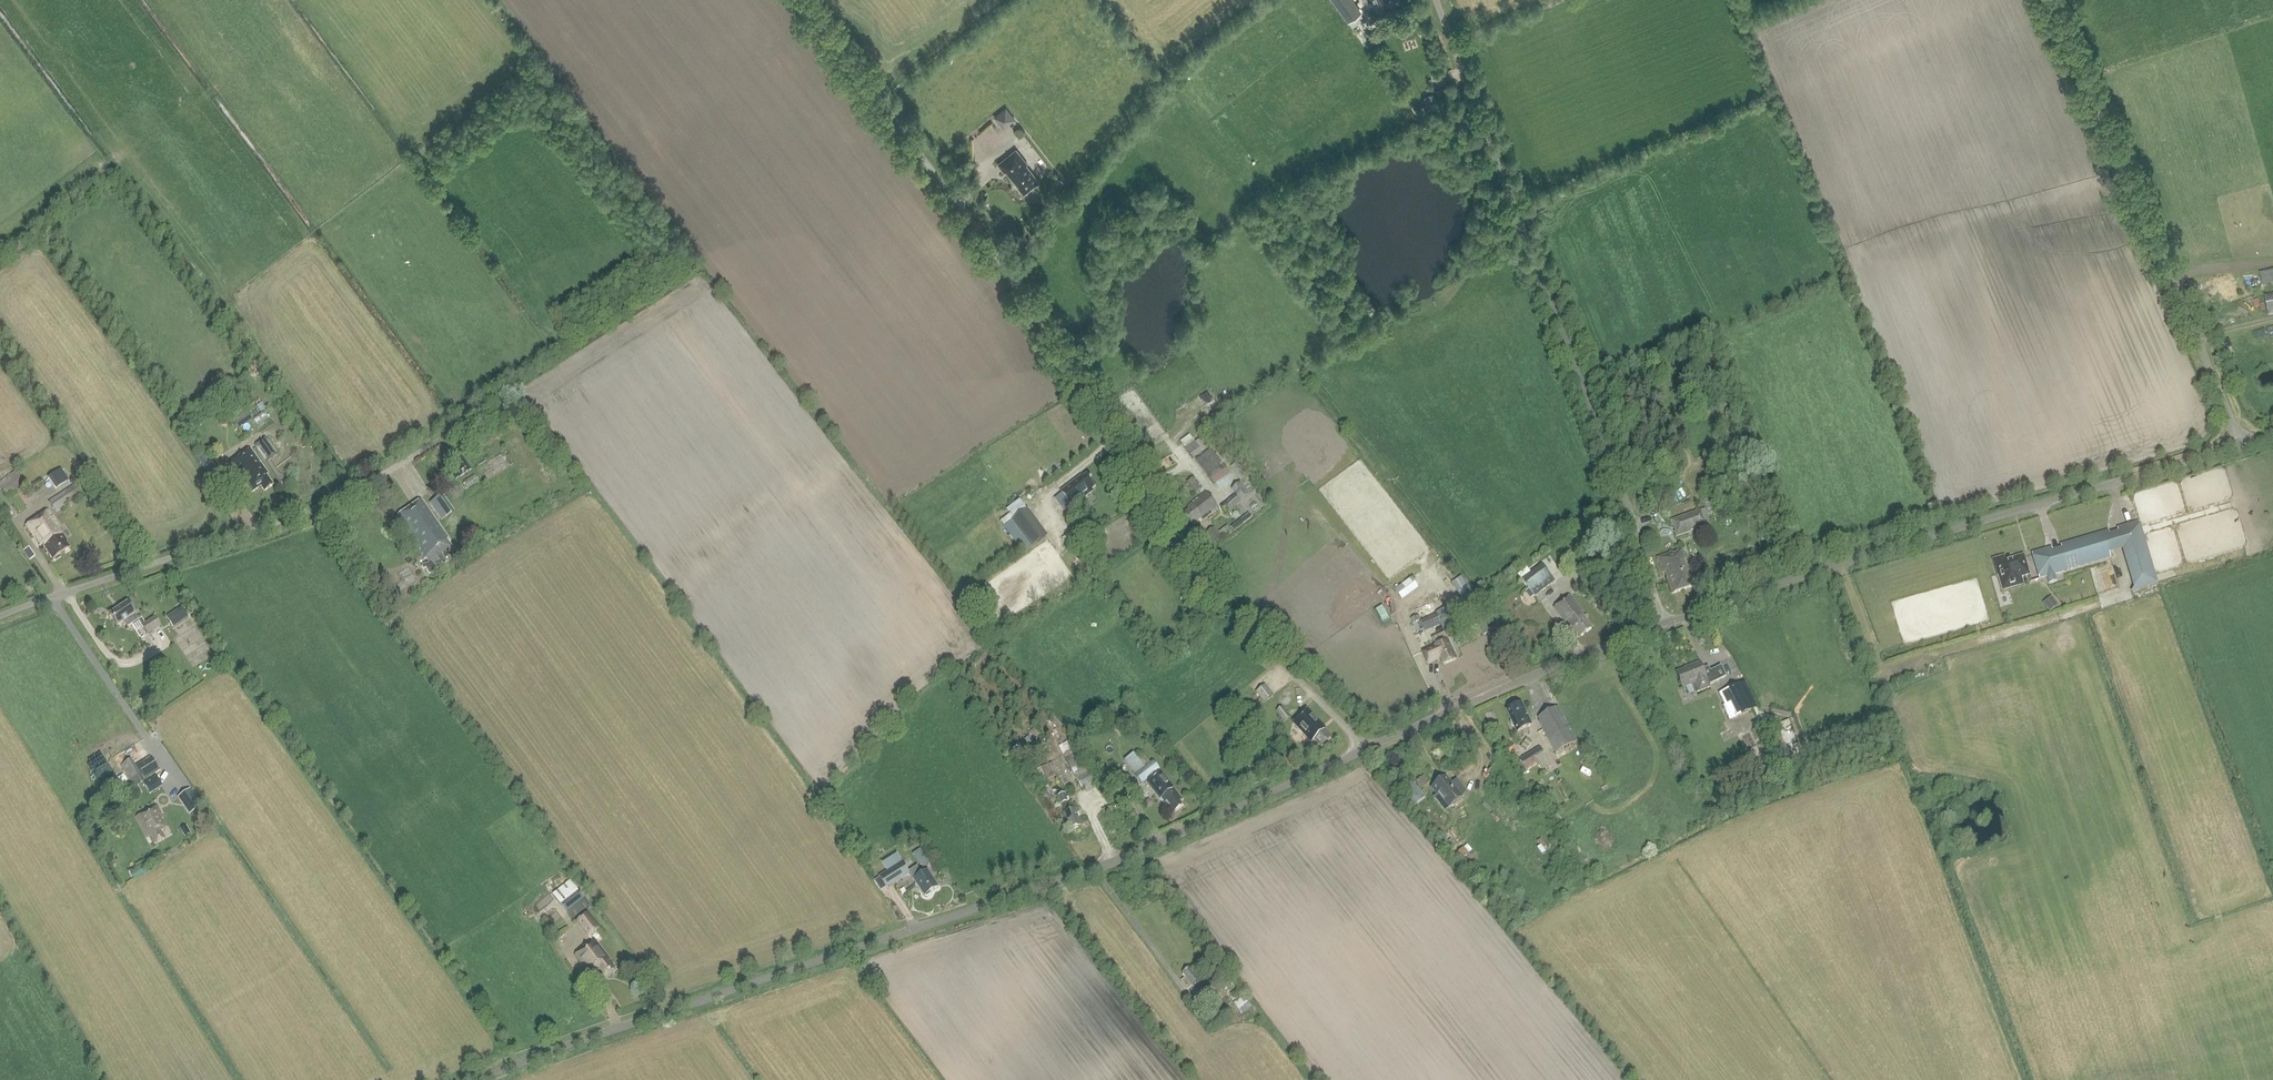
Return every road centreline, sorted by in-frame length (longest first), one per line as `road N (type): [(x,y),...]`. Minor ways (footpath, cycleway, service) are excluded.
road 1 (unclassified): [(486,1079),(1095,869),(1365,751)]
road 2 (unclassified): [(1365,751),(1193,561),(1039,304),(907,118),(809,0)]
road 3 (unclassified): [(1664,623),(1608,451),(1436,0)]
road 4 (unclassified): [(1664,623),(1973,518),(2240,441)]
road 5 (unclassified): [(2240,441),(2050,0)]
road 6 (unclassified): [(0,614),(298,514),(432,445)]
road 7 (unclassified): [(1365,751),(1664,623)]

